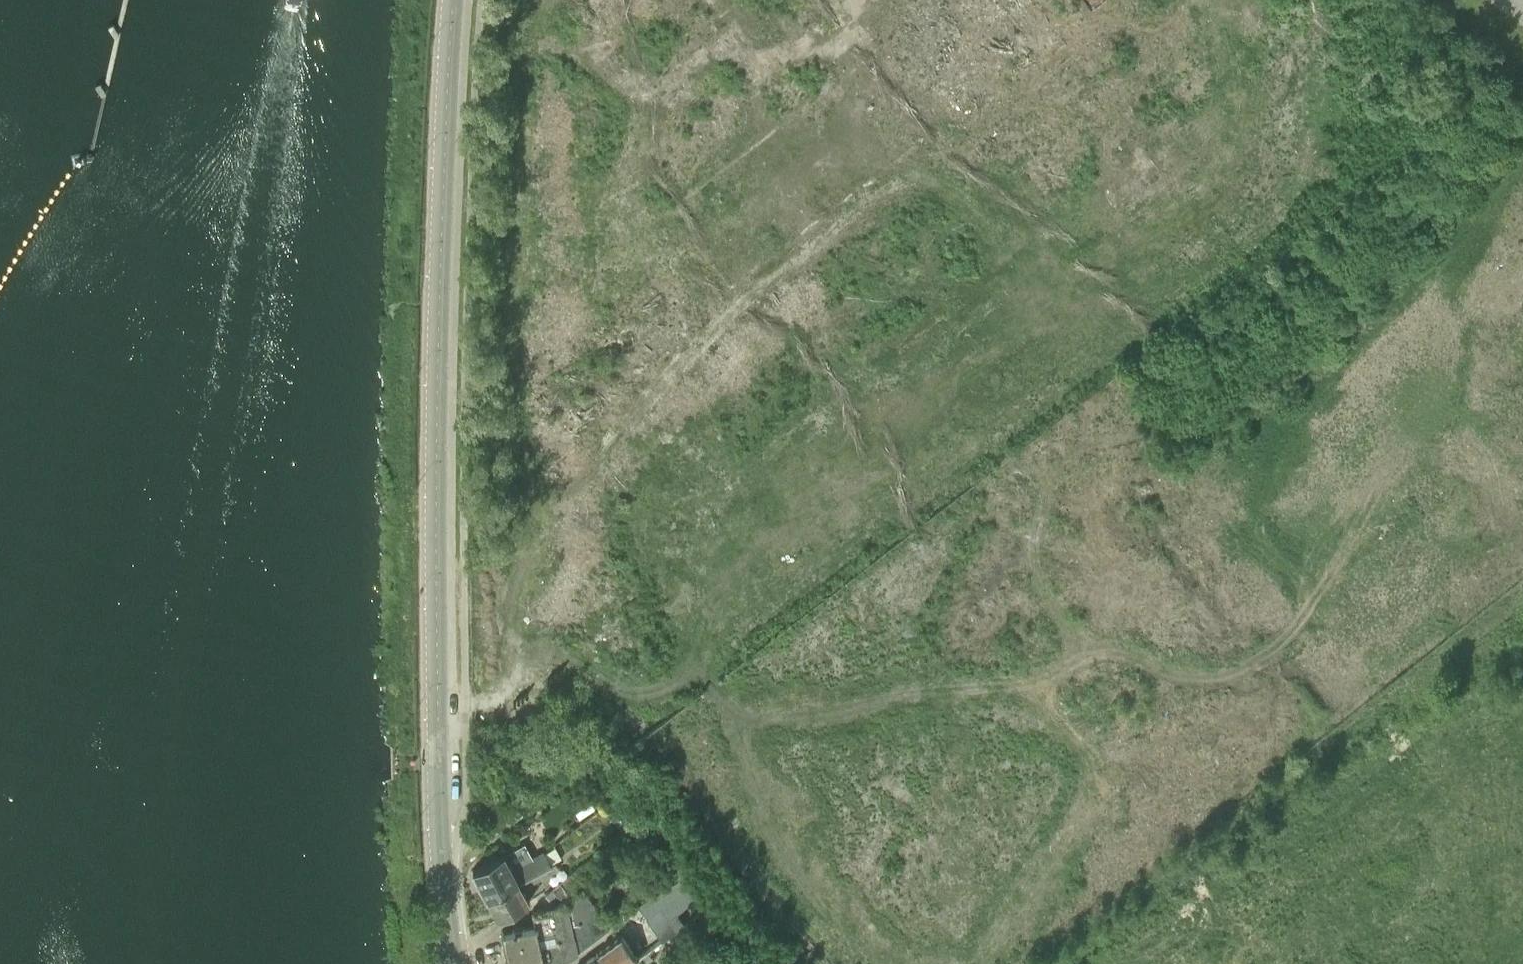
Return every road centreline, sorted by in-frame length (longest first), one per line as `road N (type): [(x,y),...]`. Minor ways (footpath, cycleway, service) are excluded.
road 1 (unclassified): [(458,963),(437,767),(439,238),(454,0)]

